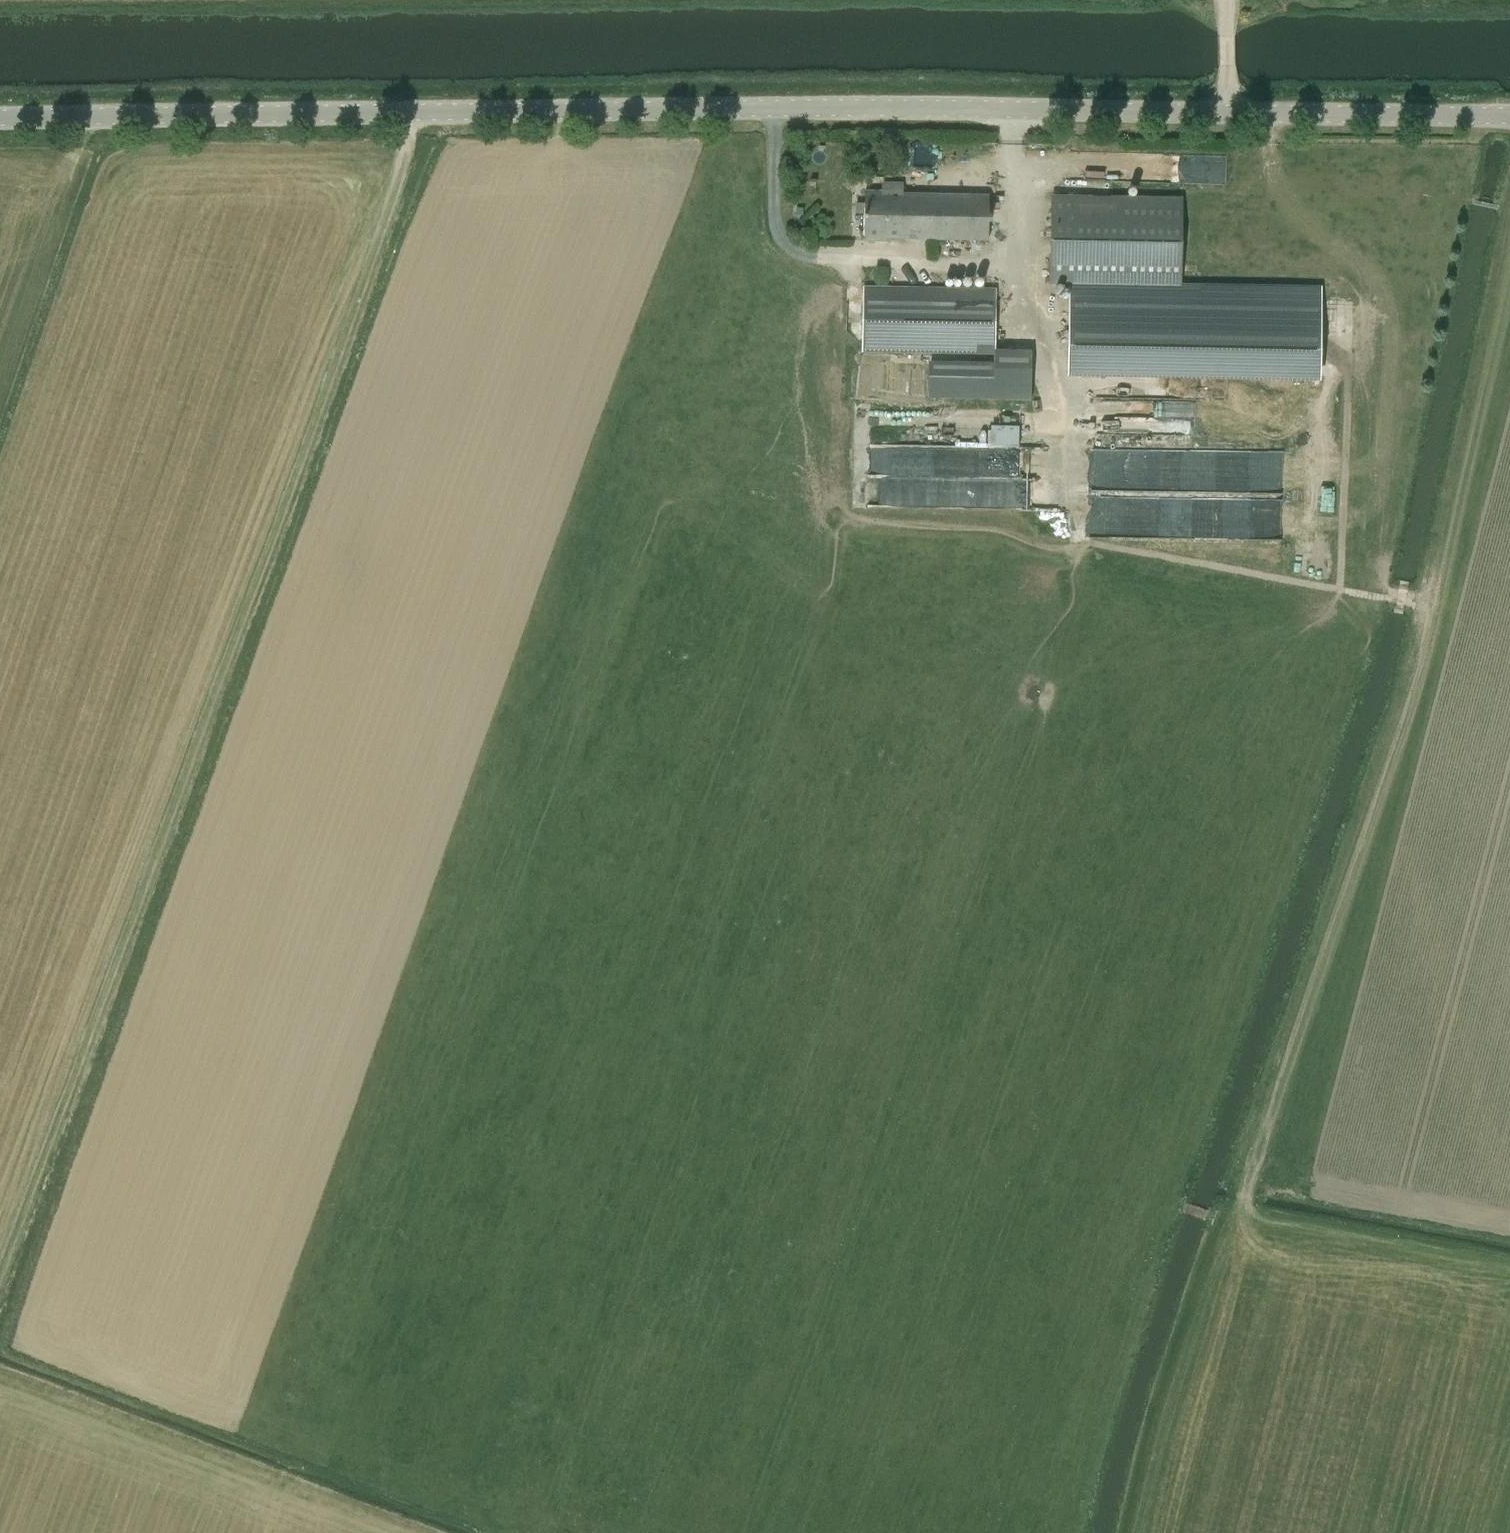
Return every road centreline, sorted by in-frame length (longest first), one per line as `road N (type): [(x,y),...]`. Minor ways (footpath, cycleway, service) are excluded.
road 1 (tertiary): [(0,120),(800,109),(1509,117)]

